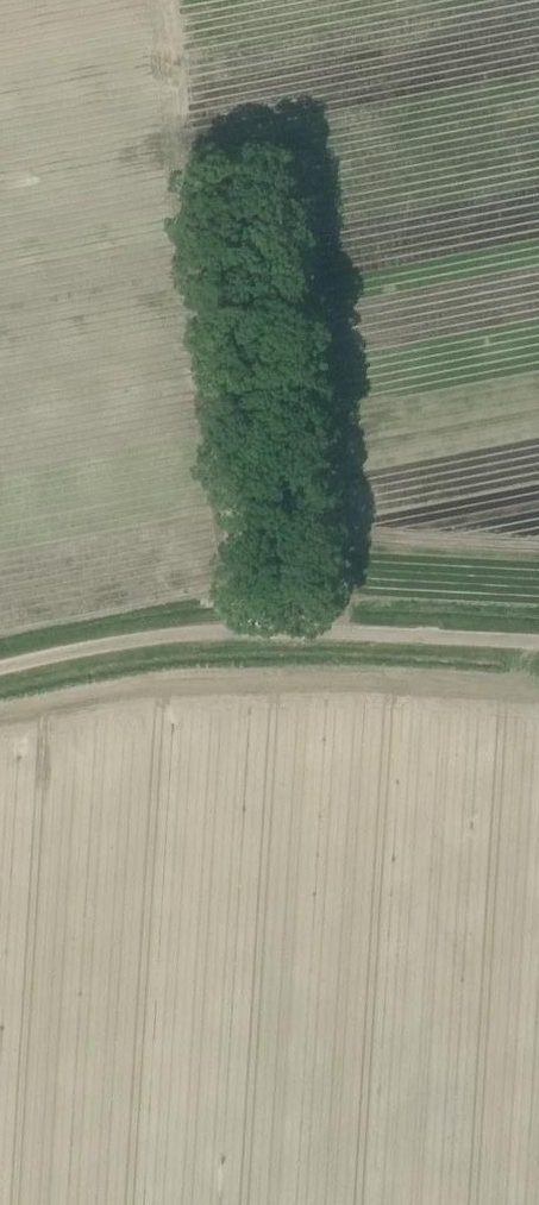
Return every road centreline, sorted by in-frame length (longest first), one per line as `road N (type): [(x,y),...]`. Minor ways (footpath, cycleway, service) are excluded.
road 1 (unclassified): [(538,646),(316,634),(178,639),(0,672)]

